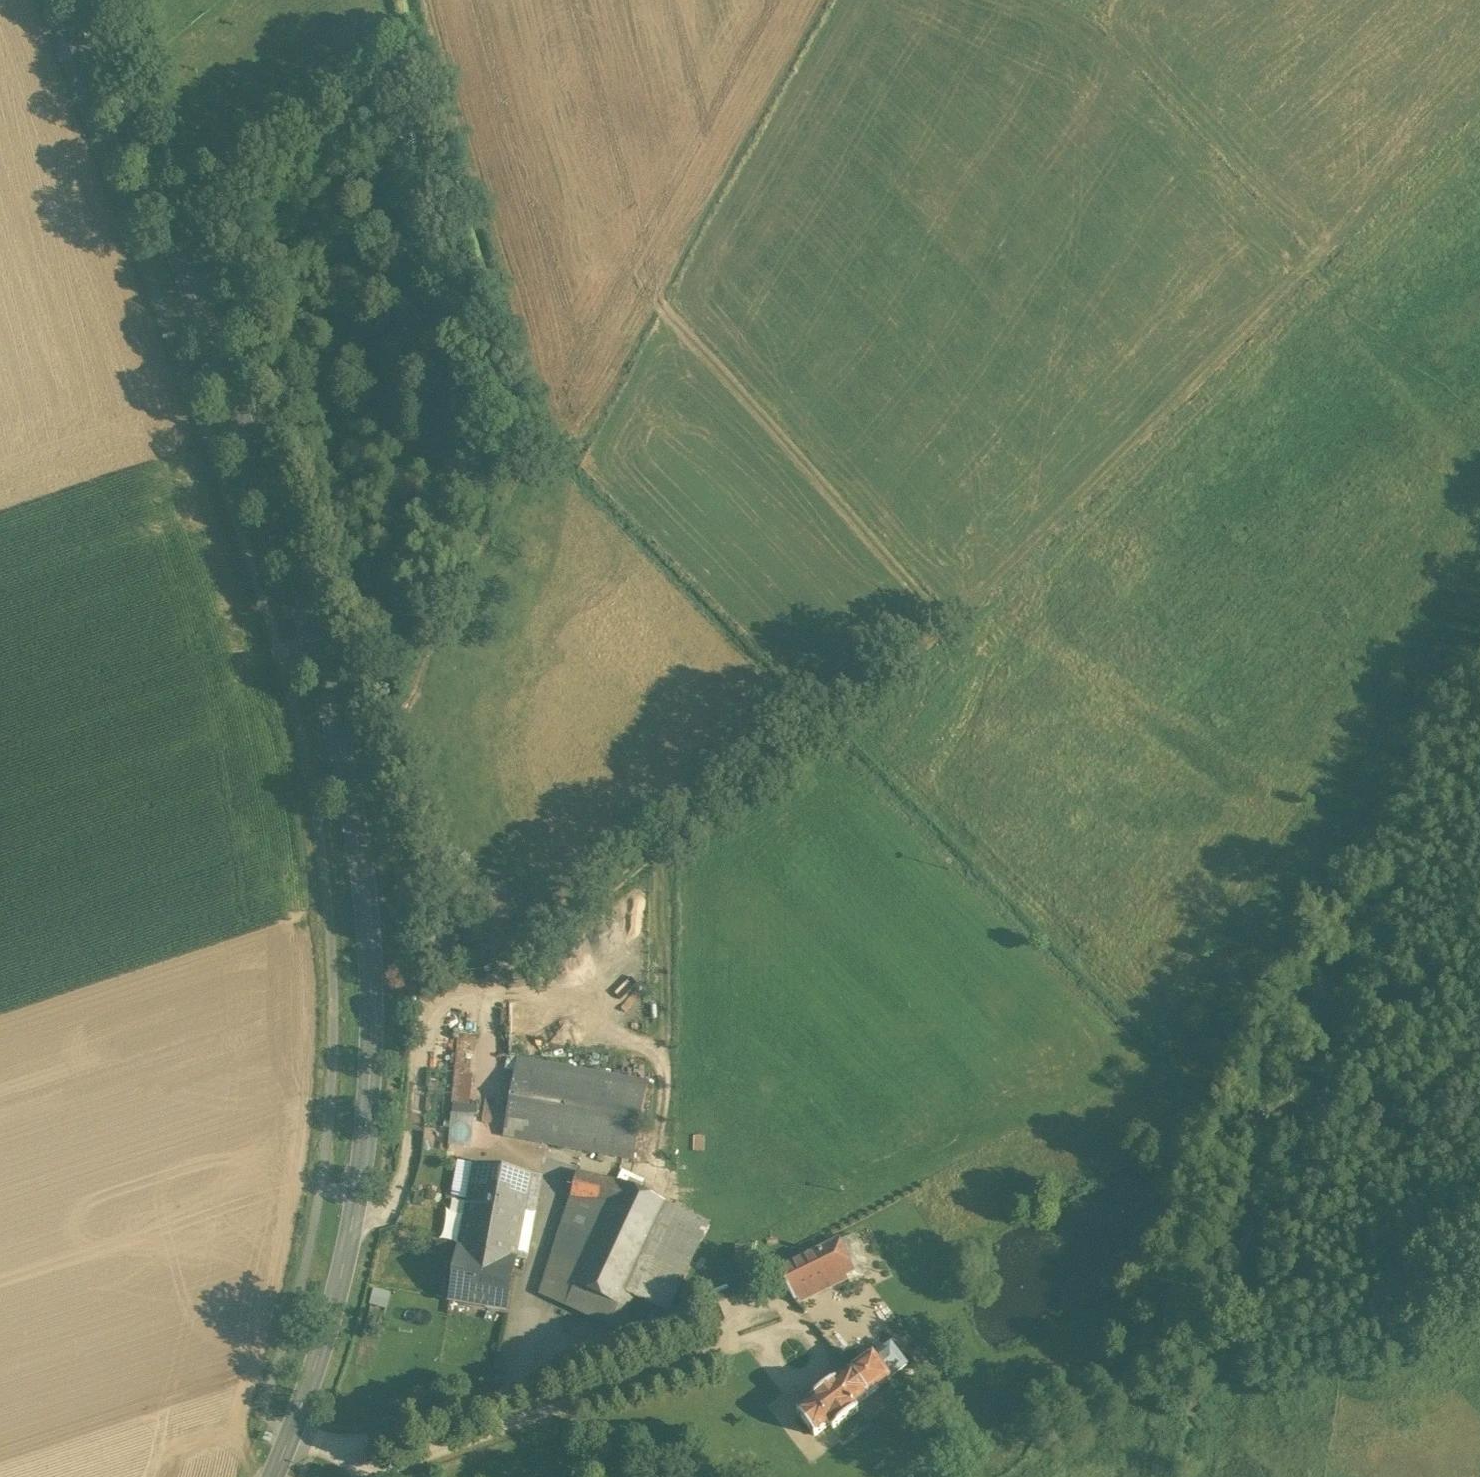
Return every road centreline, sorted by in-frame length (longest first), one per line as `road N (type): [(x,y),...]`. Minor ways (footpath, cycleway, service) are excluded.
road 1 (secondary): [(272,1476),(307,1397),(340,1280),(368,1112),(374,989),(354,795),(299,579),(86,0)]

